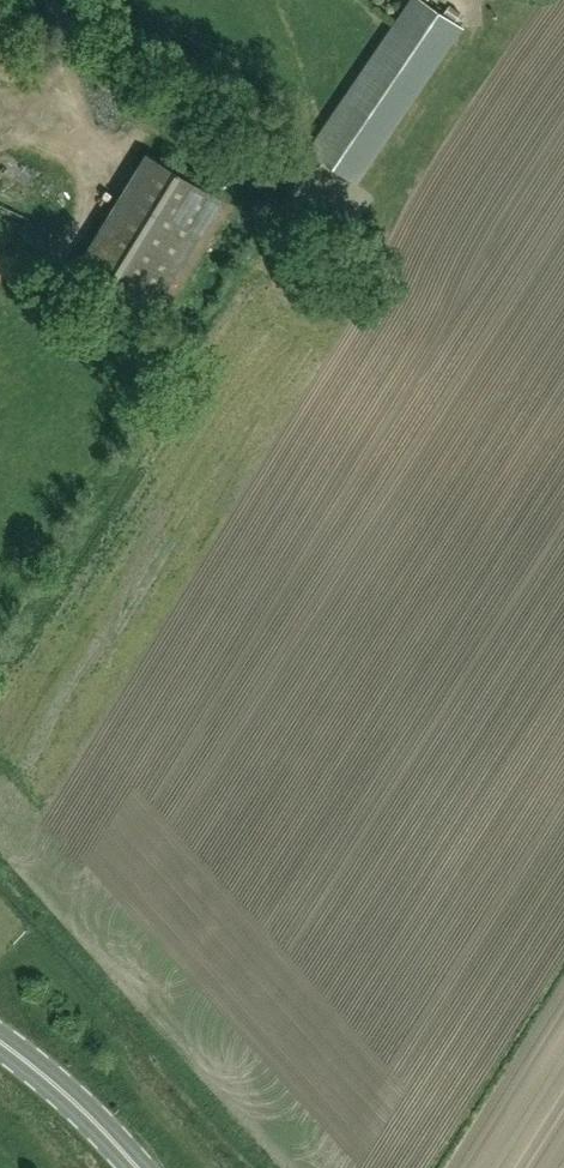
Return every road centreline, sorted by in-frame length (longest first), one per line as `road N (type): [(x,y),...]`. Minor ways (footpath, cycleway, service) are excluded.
road 1 (primary): [(139,1167),(0,1041)]

